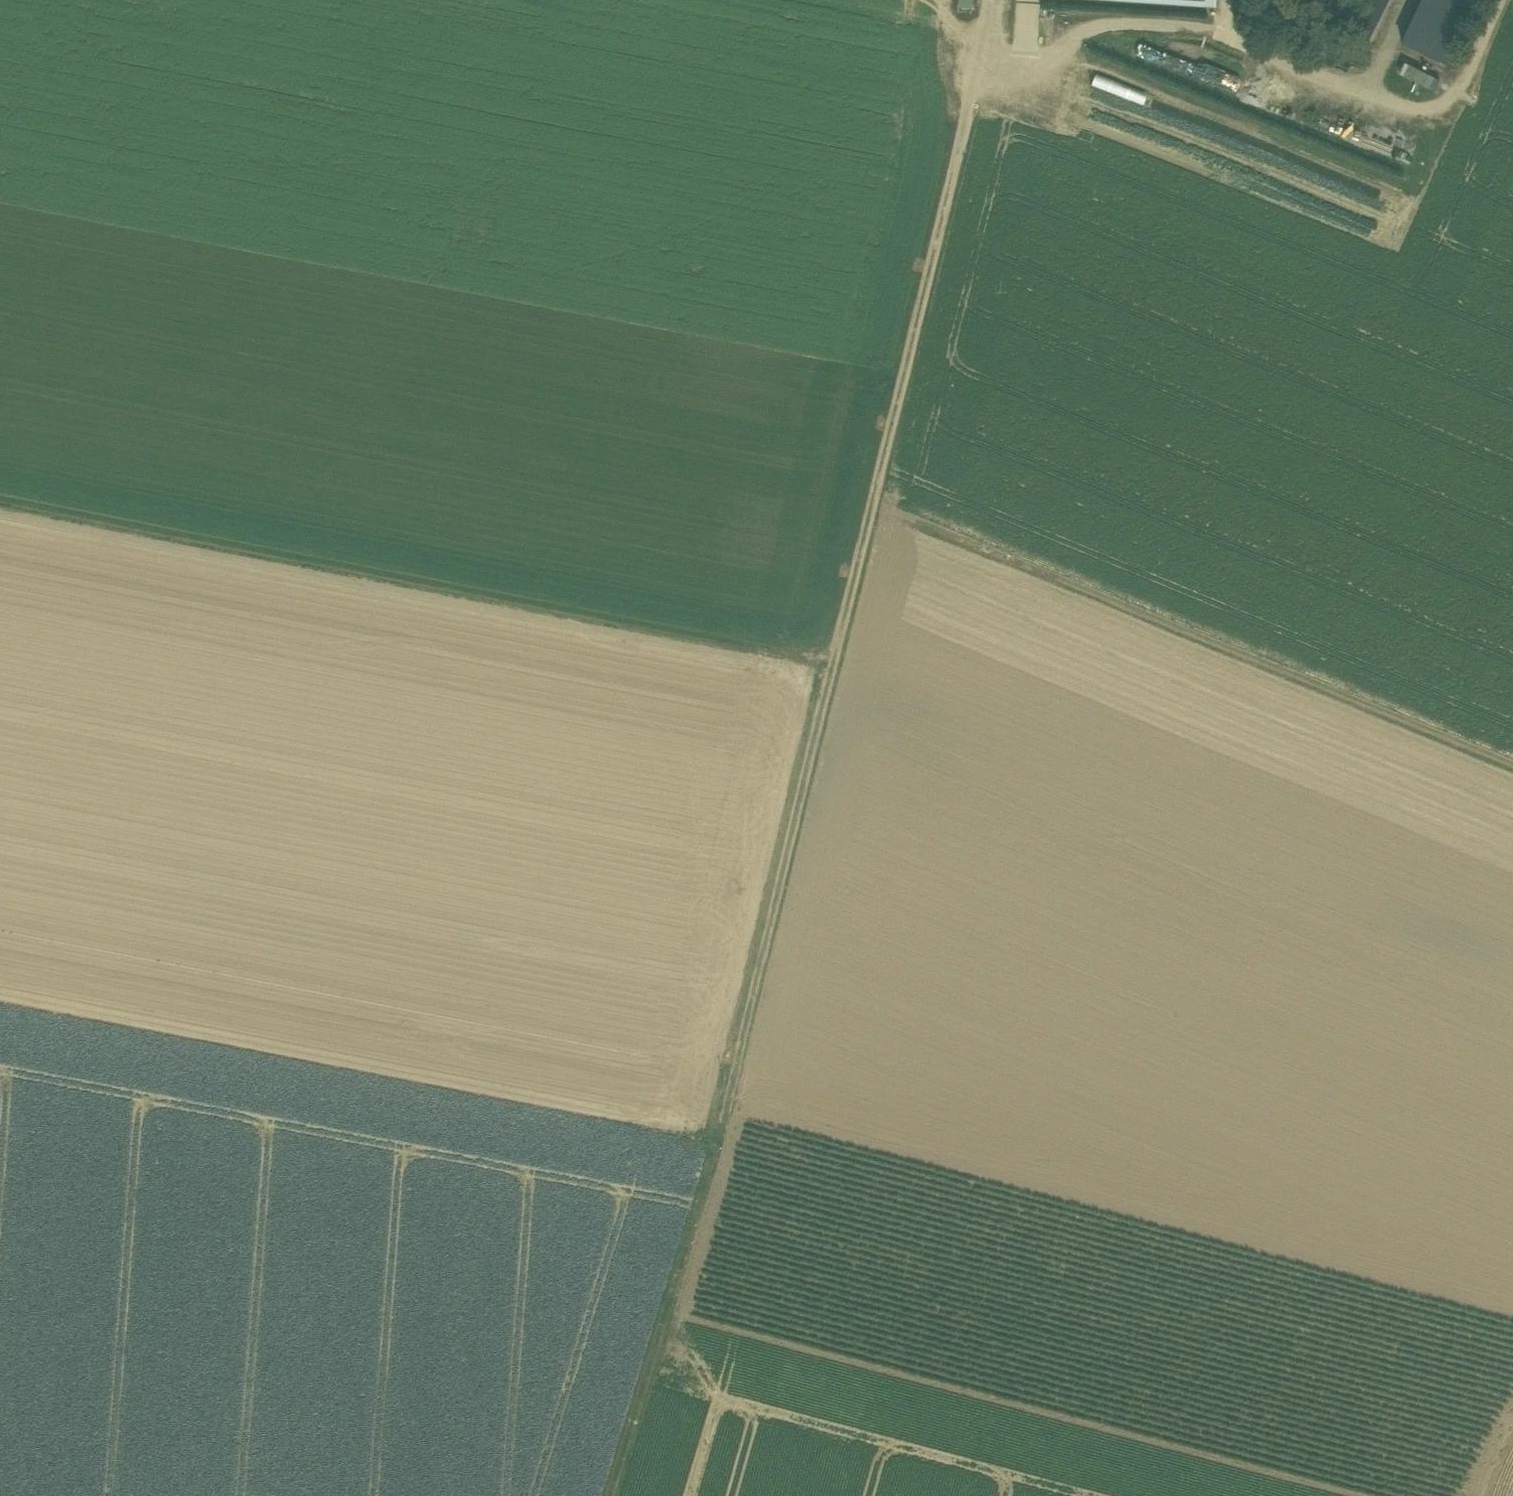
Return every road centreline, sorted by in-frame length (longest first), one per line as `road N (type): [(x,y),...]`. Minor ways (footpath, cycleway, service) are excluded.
road 1 (track): [(604,1495),(711,1134),(987,63)]

